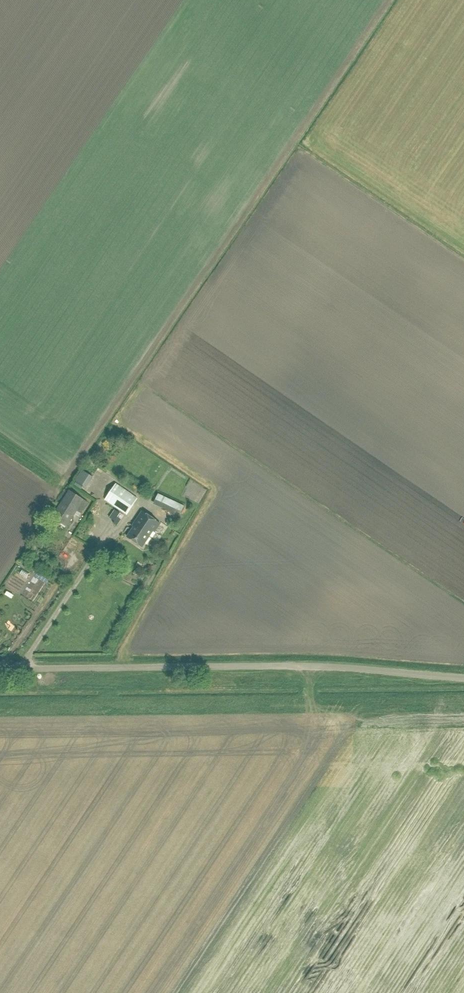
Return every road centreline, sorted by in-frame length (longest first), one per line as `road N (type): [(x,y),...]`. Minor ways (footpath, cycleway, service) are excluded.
road 1 (unclassified): [(0,669),(307,666),(463,678)]

